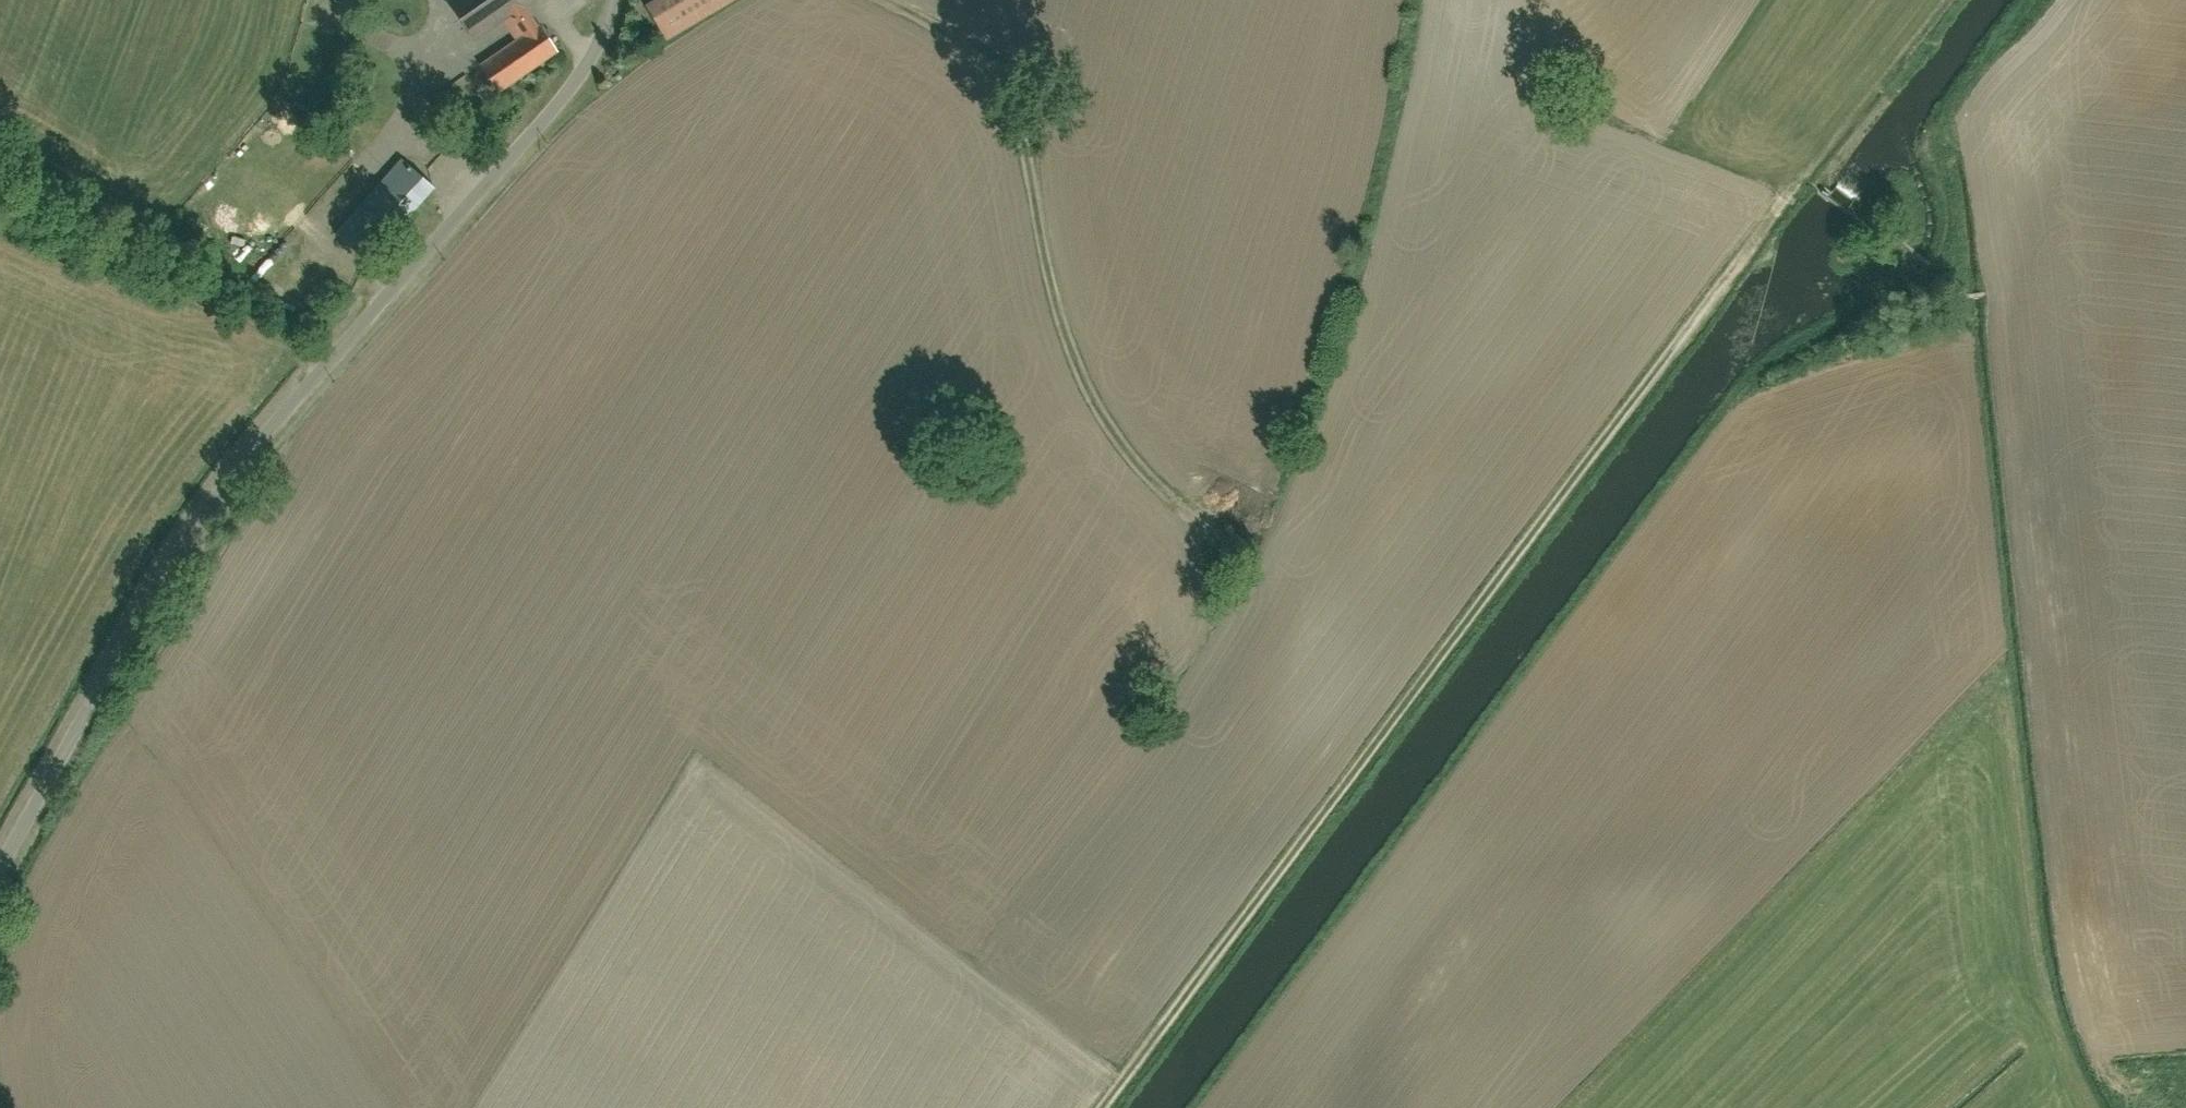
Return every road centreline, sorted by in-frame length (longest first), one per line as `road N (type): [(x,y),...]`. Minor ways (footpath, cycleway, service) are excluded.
road 1 (residential): [(0,868),(143,602),(208,506),(271,422),(539,126),(590,59),(611,0)]

